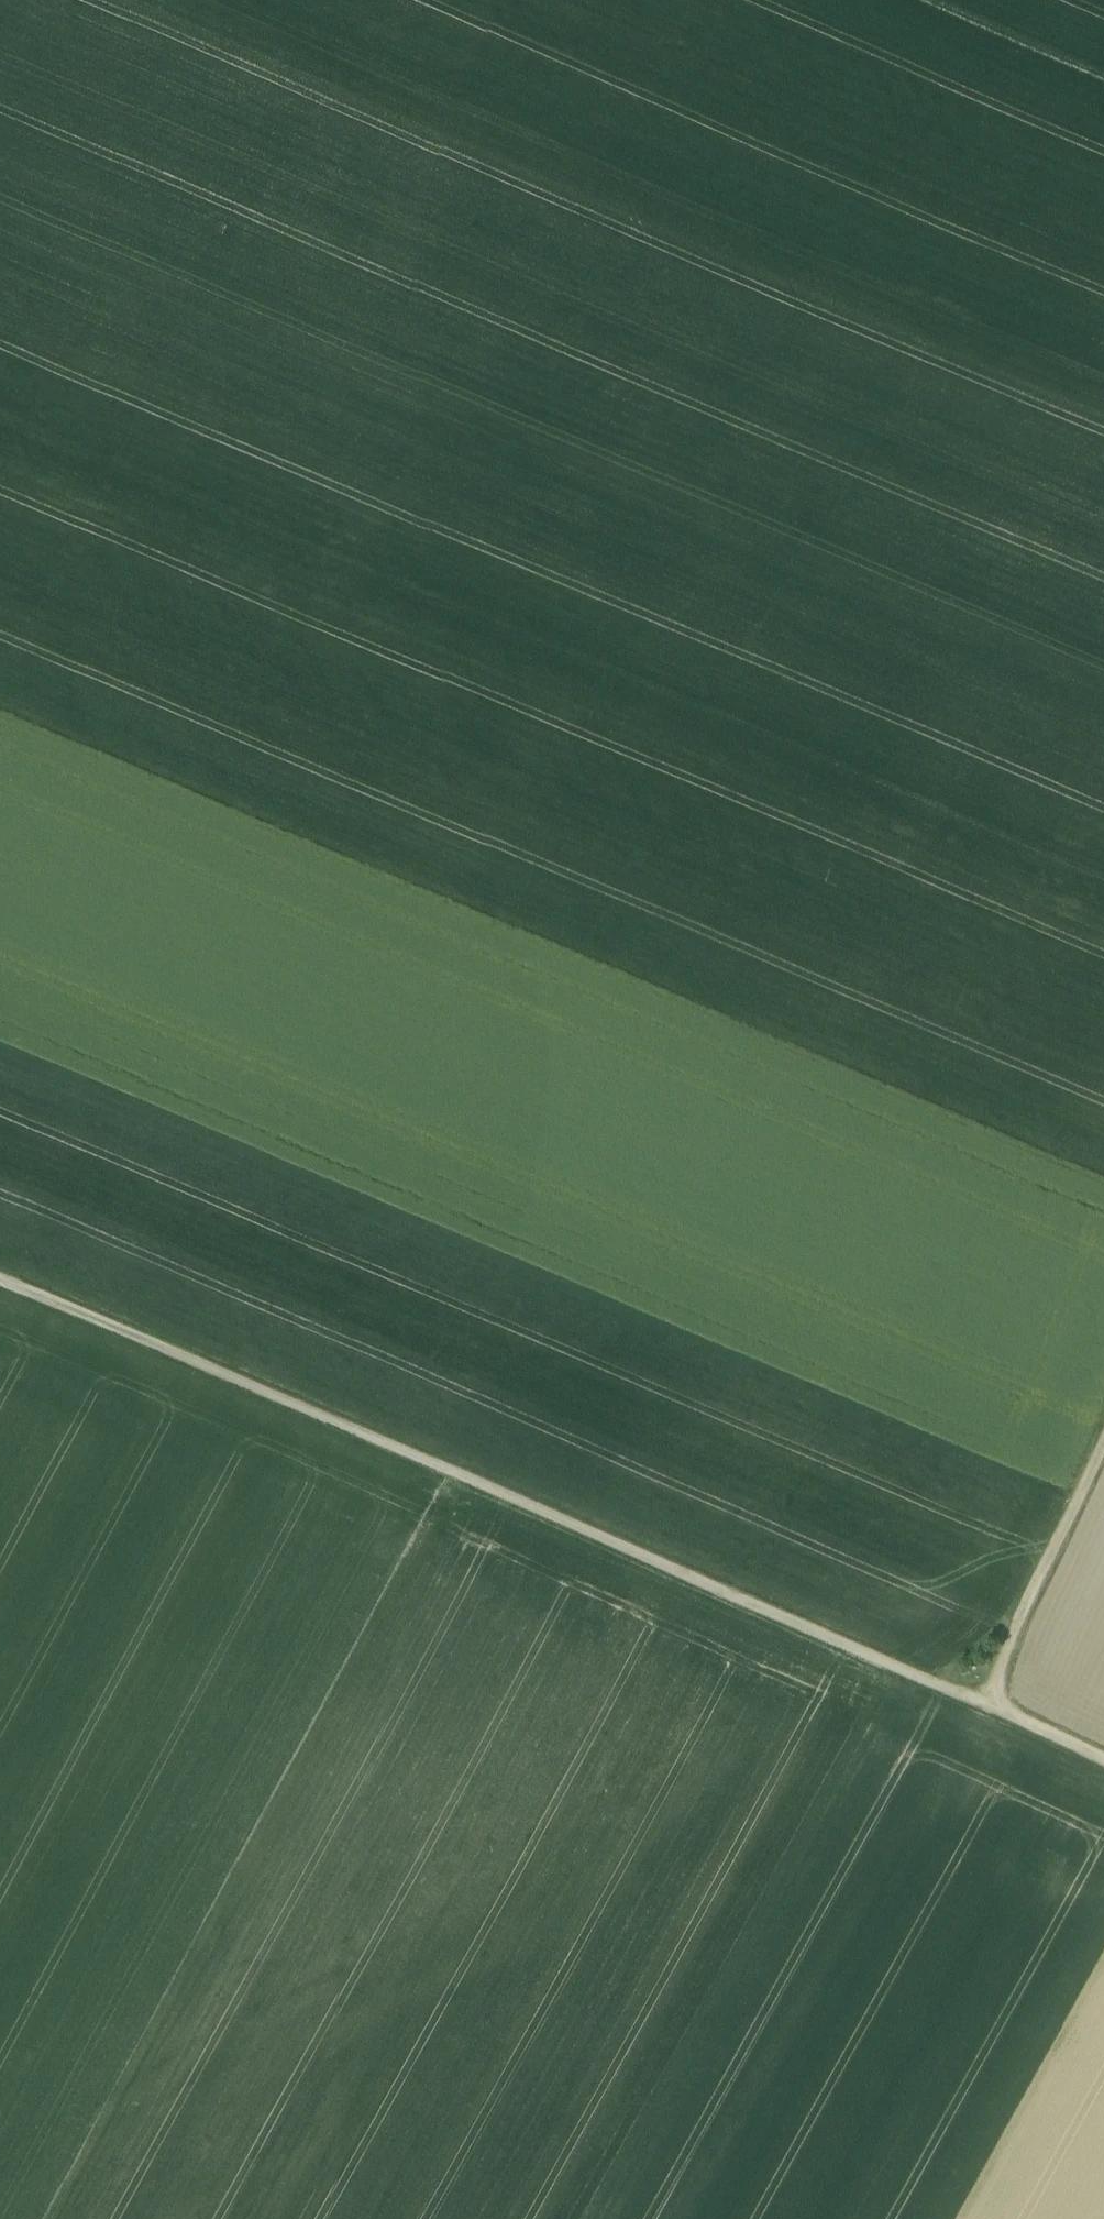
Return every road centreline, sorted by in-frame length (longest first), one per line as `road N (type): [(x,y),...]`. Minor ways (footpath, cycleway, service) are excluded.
road 1 (track): [(1103,1761),(975,1697),(0,1279)]
road 2 (track): [(1103,1418),(975,1697)]

